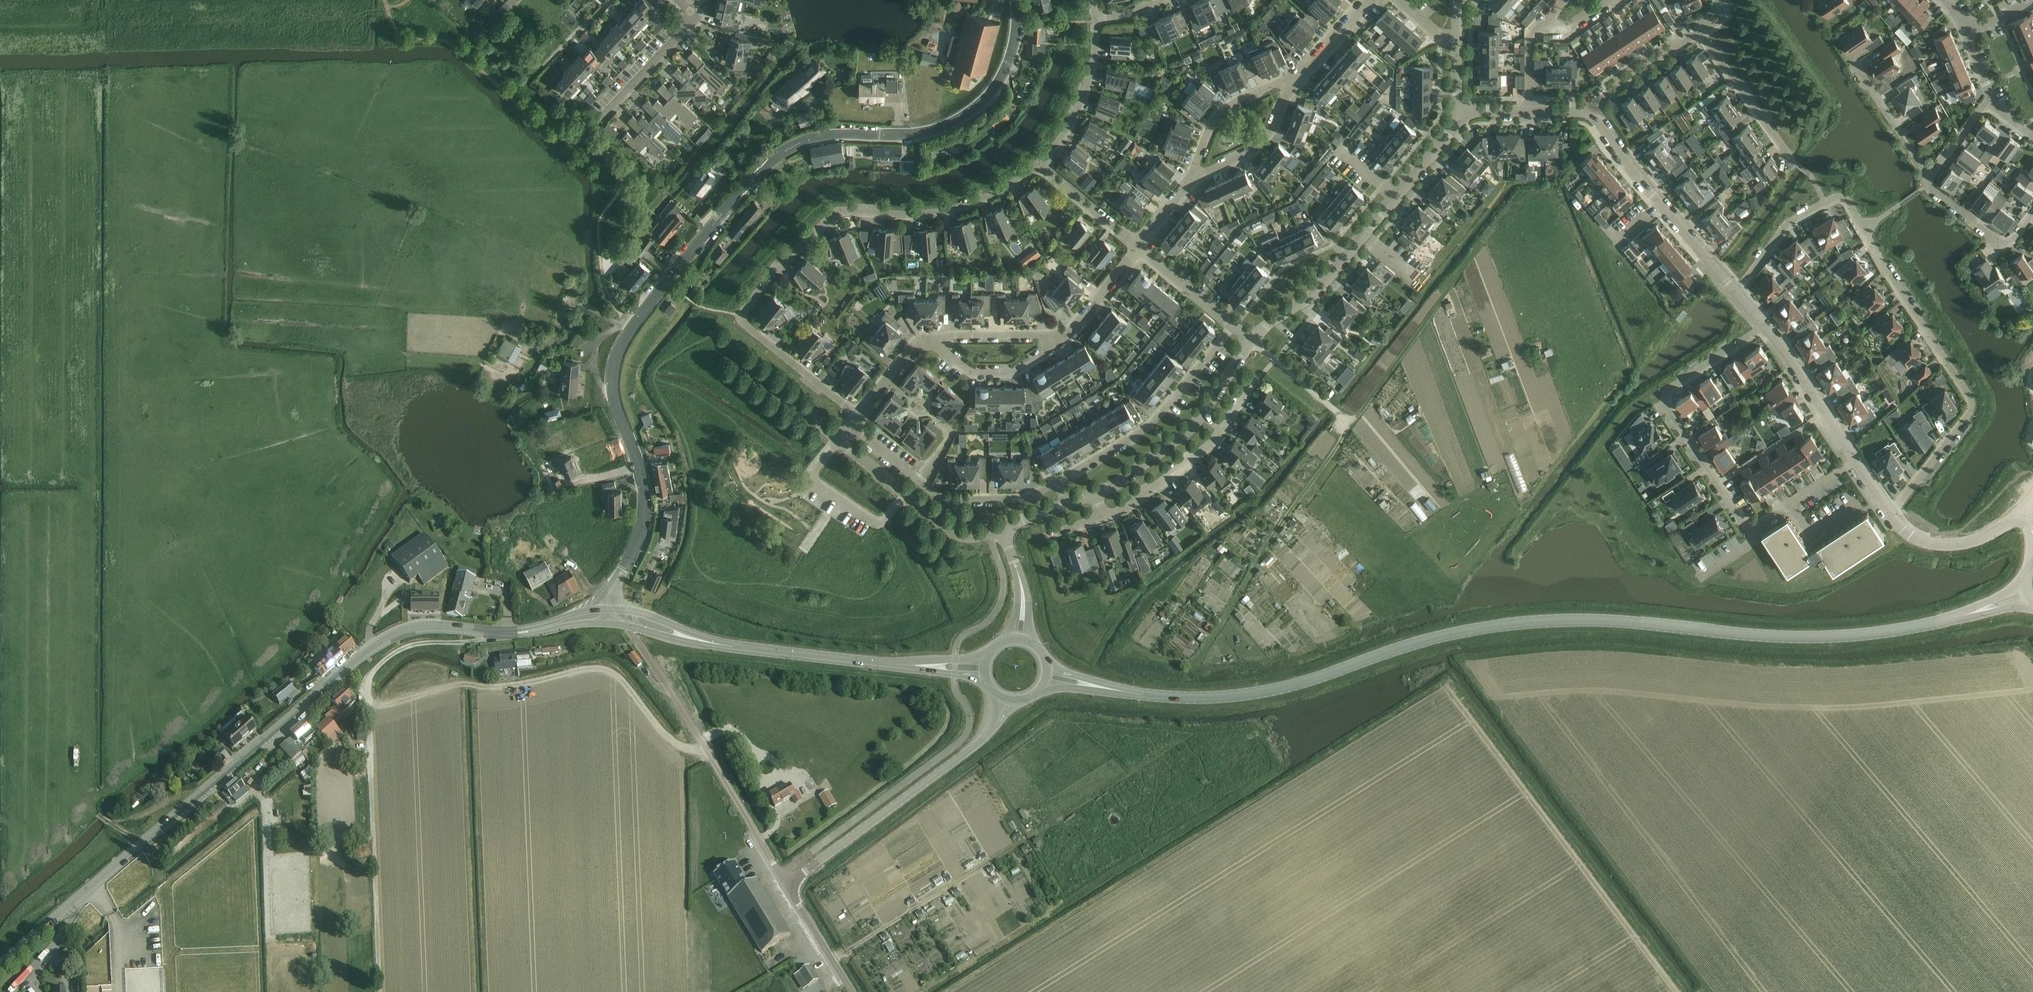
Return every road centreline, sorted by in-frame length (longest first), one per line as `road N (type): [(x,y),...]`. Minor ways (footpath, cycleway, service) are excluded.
road 1 (secondary): [(1097,686),(1169,697),(1260,693),(1421,642),(1522,622),(1614,620),(1813,637),(1972,614)]
road 2 (tertiary): [(607,608),(646,508),(612,391),(615,358),(629,330),(748,183),(785,150),(830,135),(931,132),(978,108),(1010,64),(1017,0)]
road 3 (secondary): [(0,963),(376,643),(425,626),(518,632)]
road 4 (residential): [(857,415),(740,318),(839,212),(937,213),(1003,191),(1039,166)]
road 5 (track): [(1201,662),(1258,560),(1477,251)]
road 6 (track): [(831,961),(1169,753)]
road 7 (track): [(78,24),(379,13),(407,0)]
road 8 (residential): [(1252,340),(1316,294),(1456,127),(1459,111)]
road 9 (unclassified): [(786,886),(986,737),(1006,700)]
road 10 (residential): [(1752,527),(1668,404),(1670,392),(1765,327)]
road 11 (residential): [(1055,485),(1149,428),(1234,327)]
road 12 (secondary): [(686,636),(920,666)]
road 13 (residential): [(1738,293),(1590,110)]
road 14 (residential): [(849,426),(945,500),(1028,500),(1055,485)]
road 15 (residential): [(849,426),(838,441),(954,535),(1001,528)]
road 16 (residential): [(1890,514),(1972,405),(1947,364)]
road 17 (residential): [(1738,293),(1786,222),(1845,201),(1864,230)]
road 18 (residential): [(1070,336),(1023,371),(972,373),(924,336)]
road 19 (residential): [(1801,169),(1697,36)]
road 20 (residential): [(1856,462),(1765,327)]
road 21 (residential): [(1039,166),(1086,92),(1096,20)]
road 22 (residential): [(1947,364),(1864,230)]
road 23 (residential): [(1195,179),(1211,123),(1228,104),(1297,82)]
road 24 (residential): [(2024,510),(1981,539),(1953,545),(1913,537),(1890,514)]
road 25 (residential): [(1102,518),(1131,507),(1222,427)]
road 26 (residential): [(690,11),(697,18),(600,121)]
road 27 (residential): [(1195,179),(1256,151),(1297,82)]
road 28 (residential): [(924,336),(1070,336)]
road 29 (residential): [(1928,182),(2006,246),(2032,215)]
road 30 (residential): [(1093,495),(1203,414)]
road 31 (residential): [(1928,182),(1856,67)]
road 32 (residential): [(1590,110),(1665,45),(1697,36)]
road 33 (residential): [(1352,423),(1252,340)]
road 34 (residential): [(1137,246),(1039,166)]
road 35 (residential): [(1234,327),(1137,246)]
road 36 (track): [(629,330),(571,299),(545,353)]
road 37 (unclassified): [(850,991),(786,886)]
road 38 (residential): [(1752,527),(1856,462)]

